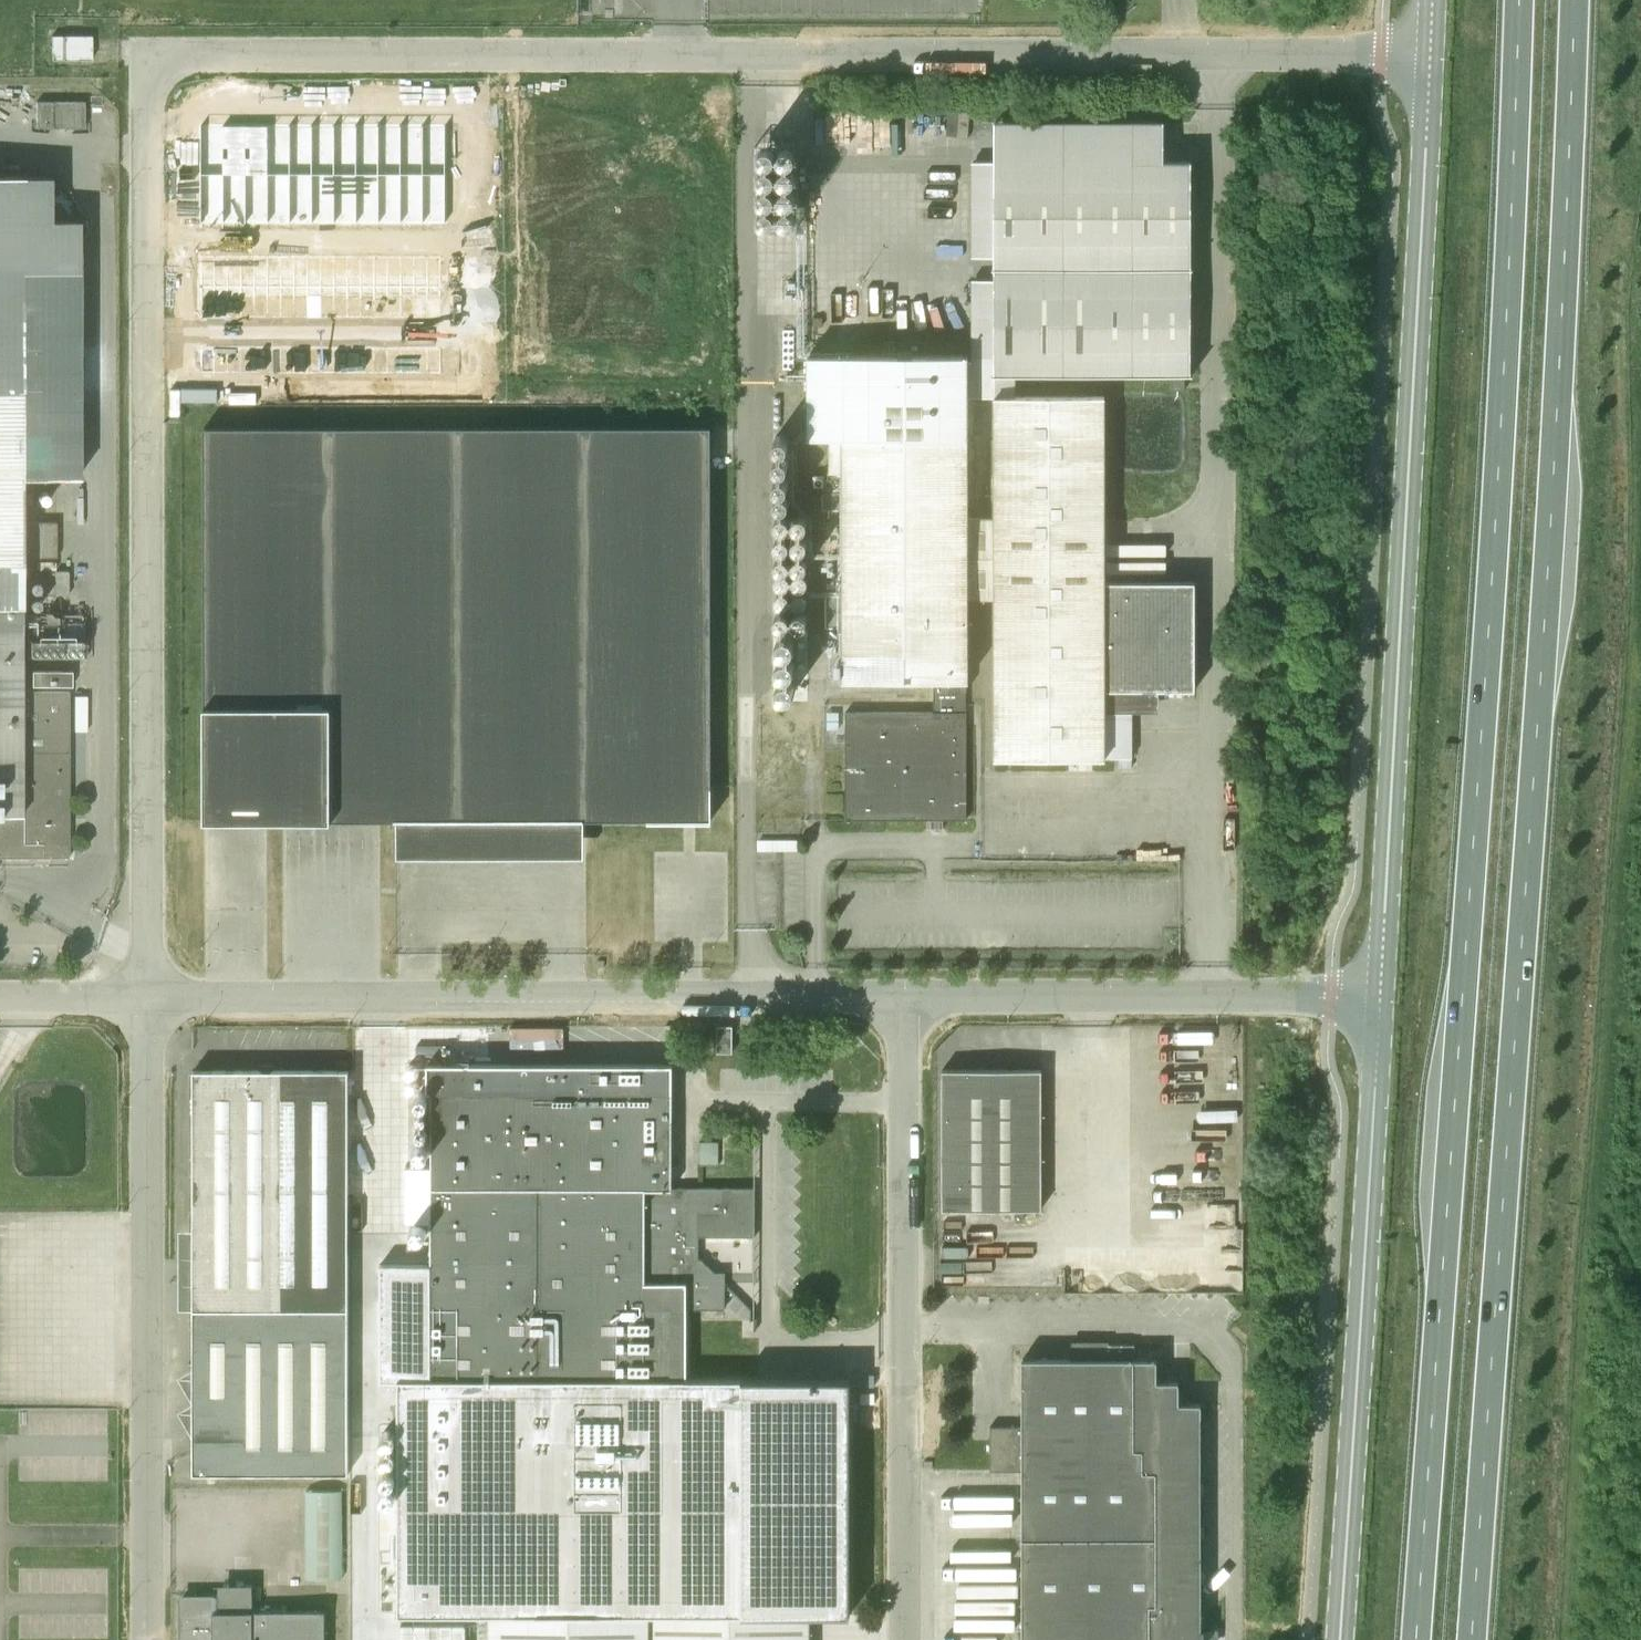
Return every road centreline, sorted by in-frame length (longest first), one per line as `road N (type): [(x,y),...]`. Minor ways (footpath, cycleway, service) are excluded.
road 1 (trunk): [(1518,0),(1466,998),(1416,1639)]
road 2 (trunk): [(1473,1639),(1545,642),(1575,0)]
road 3 (unclassified): [(1432,54),(190,54),(152,72)]
road 4 (unclassified): [(1382,997),(1432,54)]
road 5 (unclassified): [(148,999),(152,72)]
road 6 (unclassified): [(148,999),(906,996)]
road 7 (unclassified): [(1341,1639),(1382,997)]
road 8 (unclassified): [(906,996),(905,1639)]
road 9 (unclassified): [(149,1639),(148,999)]
road 10 (unclassified): [(906,996),(1382,997)]
road 11 (unclassified): [(0,999),(148,999)]

